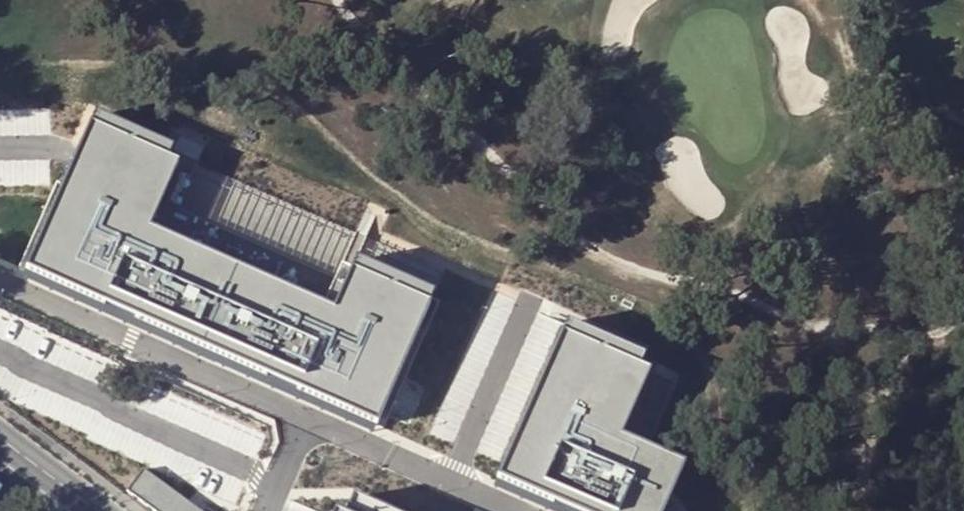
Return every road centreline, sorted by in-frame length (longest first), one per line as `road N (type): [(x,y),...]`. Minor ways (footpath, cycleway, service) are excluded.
road 1 (tertiary): [(99,510),(0,439)]

